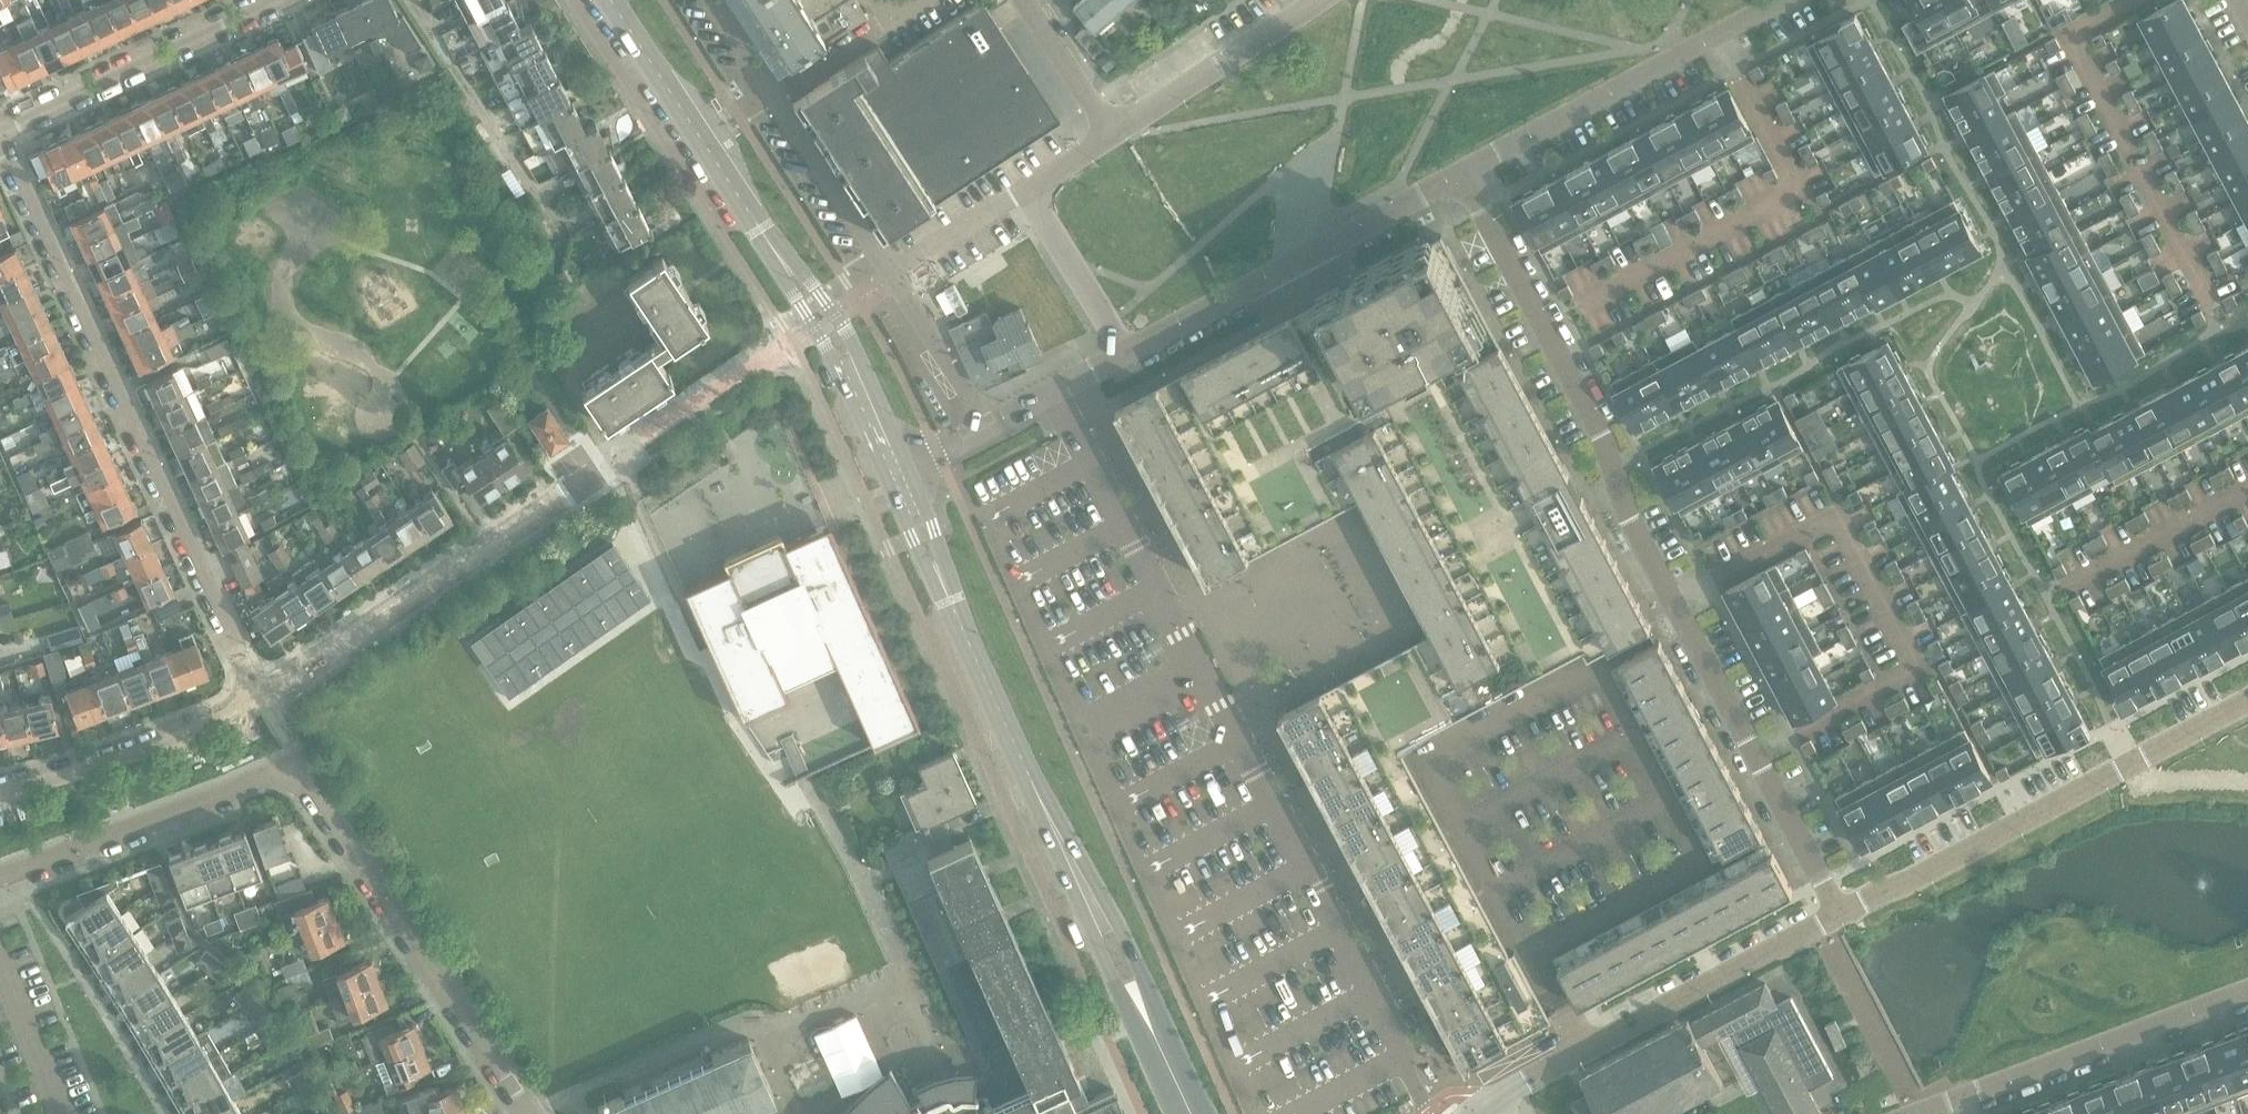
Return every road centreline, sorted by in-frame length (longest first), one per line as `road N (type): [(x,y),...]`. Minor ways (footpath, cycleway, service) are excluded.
road 1 (residential): [(1841,913),(1622,513),(1597,427),(1460,179)]
road 2 (residential): [(0,135),(259,696)]
road 3 (residential): [(1841,913),(2247,703)]
road 4 (residential): [(533,1113),(302,764)]
road 5 (residential): [(606,468),(259,696)]
road 6 (residential): [(1460,179),(1791,0)]
road 7 (residential): [(1128,353),(1460,179)]
road 8 (residential): [(1920,1113),(2247,992)]
road 9 (residential): [(0,879),(302,764)]
road 10 (residential): [(281,0),(0,132)]
road 11 (tertiary): [(775,252),(612,0)]
road 12 (tertiary): [(1073,863),(952,600)]
road 13 (residential): [(1588,1051),(1841,913)]
road 14 (residential): [(259,696),(73,769),(0,787)]
road 15 (tertiary): [(1073,863),(1189,1110)]
road 16 (residential): [(1109,135),(1321,0)]
road 17 (residential): [(895,278),(774,98)]
road 18 (residential): [(1128,353),(1030,187)]
road 19 (residential): [(989,427),(895,278)]
road 20 (residential): [(62,1113),(0,960)]
road 21 (residential): [(895,278),(1030,187)]
road 22 (residential): [(1109,135),(1024,0)]
road 23 (residential): [(989,427),(1128,353)]
road 24 (tertiary): [(856,374),(841,315),(775,252)]
road 25 (tertiary): [(775,252),(805,312),(856,374)]
road 26 (residential): [(774,98),(897,17)]
road 27 (tertiary): [(897,471),(912,540),(952,600)]
road 28 (tertiary): [(952,600),(933,530),(897,471)]

